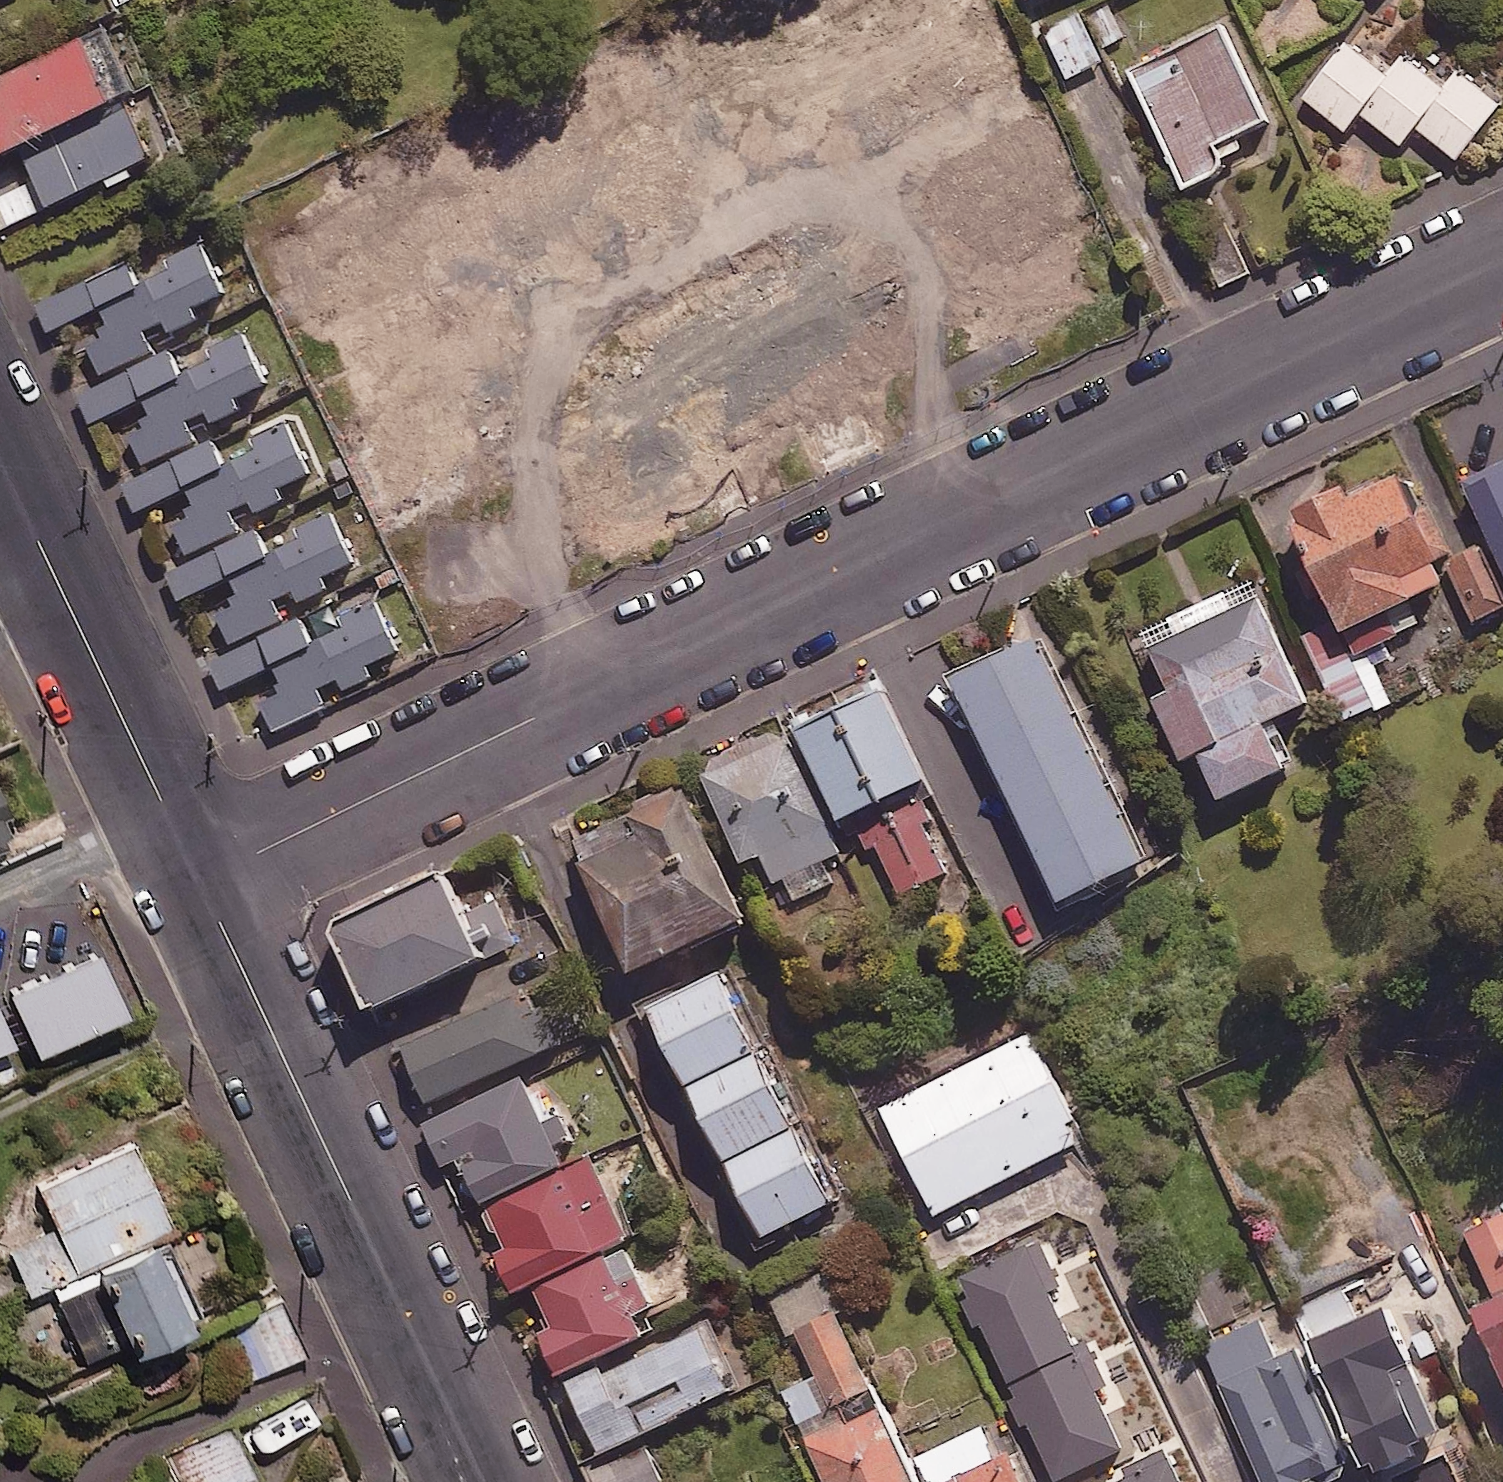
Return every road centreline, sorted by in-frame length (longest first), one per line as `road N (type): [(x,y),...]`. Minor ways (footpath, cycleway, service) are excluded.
road 1 (residential): [(1502,266),(201,883)]
road 2 (residential): [(201,883),(488,1481)]
road 3 (residential): [(0,460),(201,883)]

